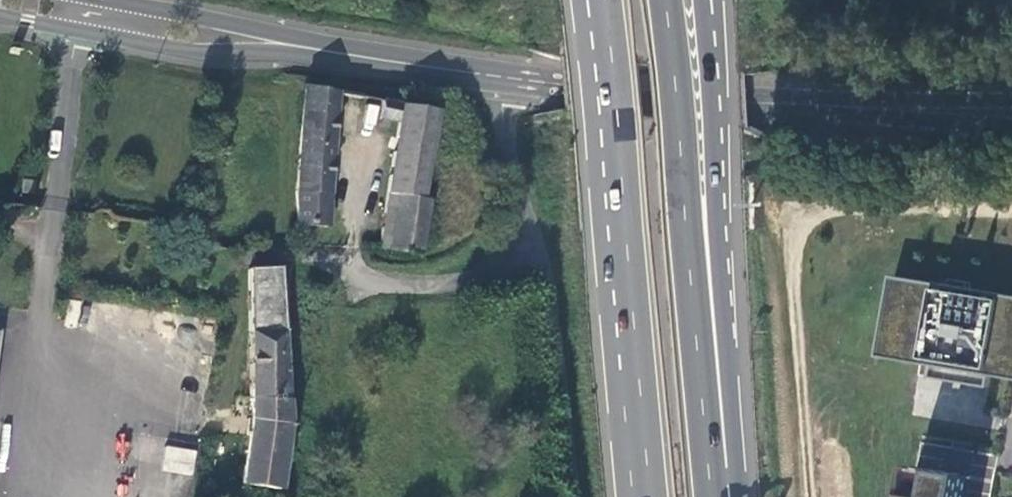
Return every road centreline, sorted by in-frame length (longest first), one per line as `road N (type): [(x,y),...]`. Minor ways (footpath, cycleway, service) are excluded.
road 1 (secondary): [(504,77),(647,94),(1011,111)]
road 2 (trunk): [(722,496),(736,466),(708,0)]
road 3 (trunk): [(719,496),(708,462),(666,0)]
road 4 (trunk): [(594,0),(642,496)]
road 5 (unclassified): [(504,77),(508,138),(550,302),(572,496)]
road 6 (secondary): [(0,15),(185,49),(323,49)]
road 7 (secondary): [(323,49),(112,0)]
road 8 (secondary): [(323,49),(504,77)]

